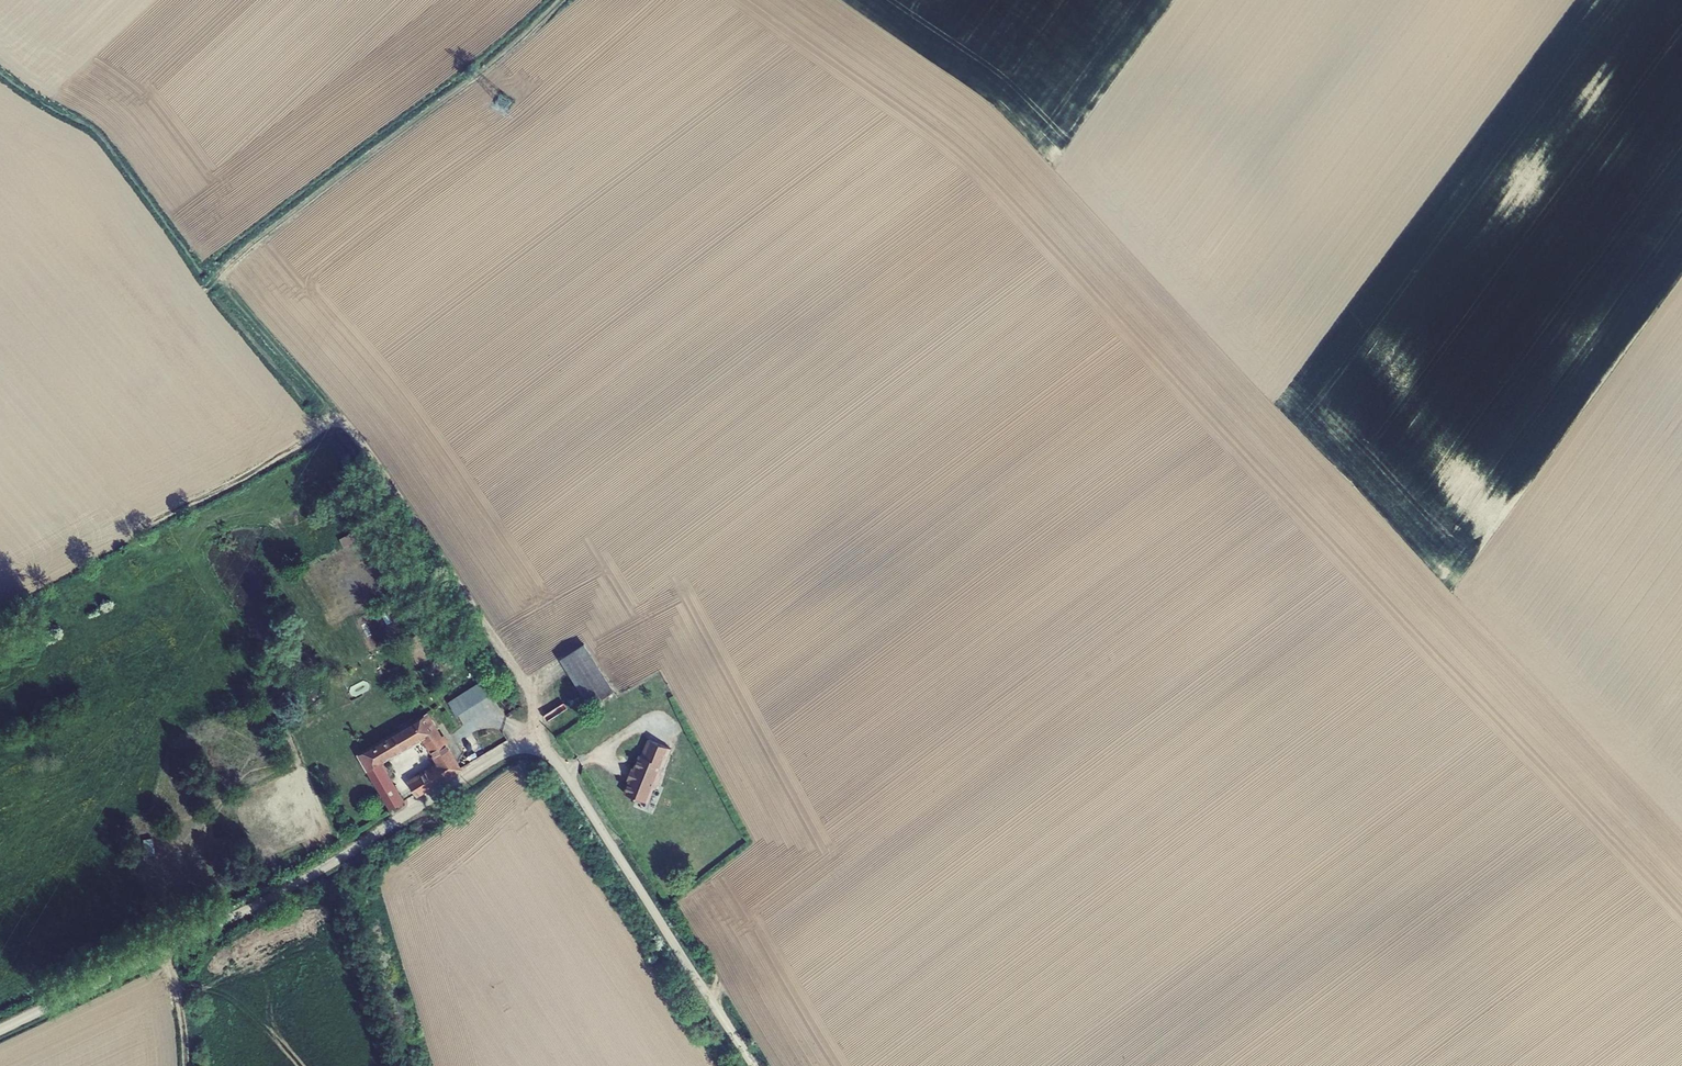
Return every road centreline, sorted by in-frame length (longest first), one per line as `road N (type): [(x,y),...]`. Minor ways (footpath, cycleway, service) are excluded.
road 1 (unclassified): [(754,1065),(551,755),(535,745),(519,747),(256,906),(0,1029)]

